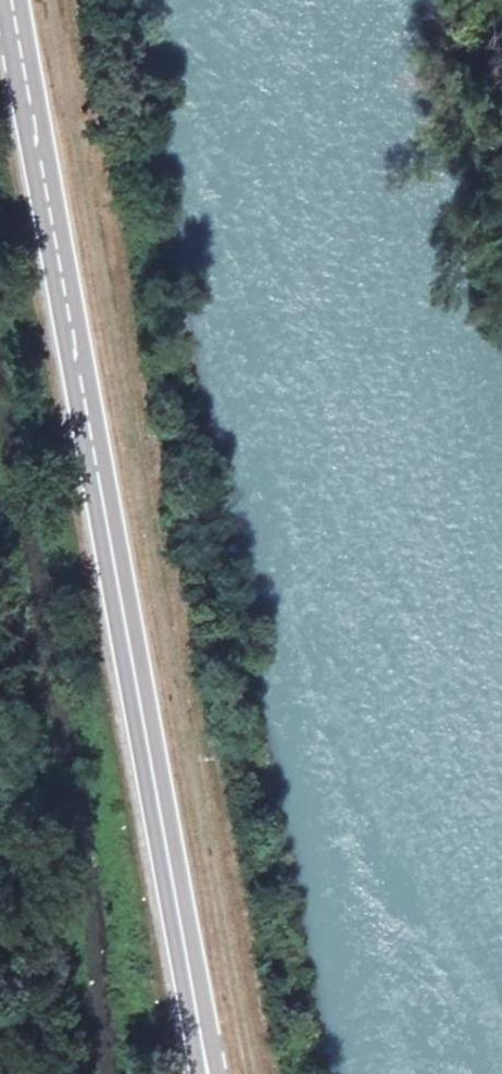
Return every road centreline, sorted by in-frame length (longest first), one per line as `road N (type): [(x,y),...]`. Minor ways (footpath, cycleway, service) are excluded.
road 1 (track): [(54,0),(250,1073)]
road 2 (primary): [(10,0),(205,1073)]

